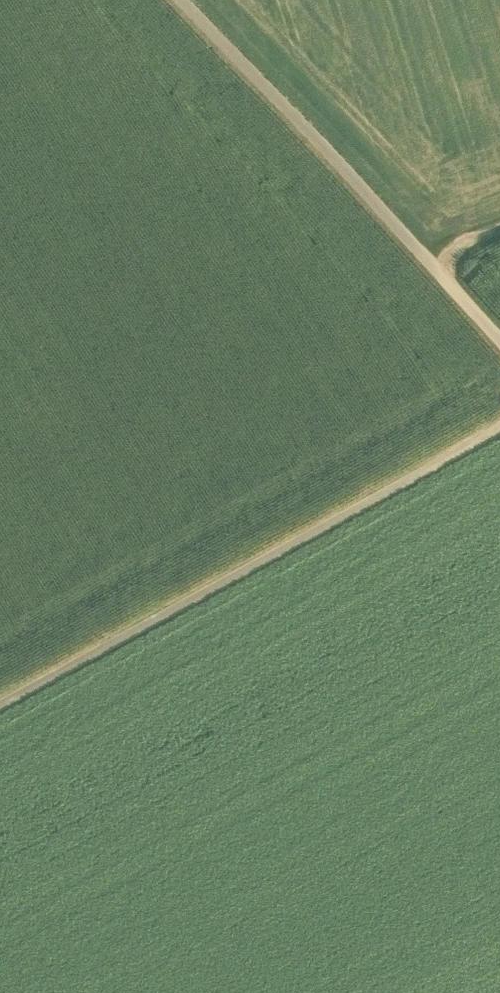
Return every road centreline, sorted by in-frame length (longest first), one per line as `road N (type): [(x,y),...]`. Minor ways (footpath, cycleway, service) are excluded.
road 1 (track): [(499,432),(0,708)]
road 2 (track): [(499,341),(186,0)]

